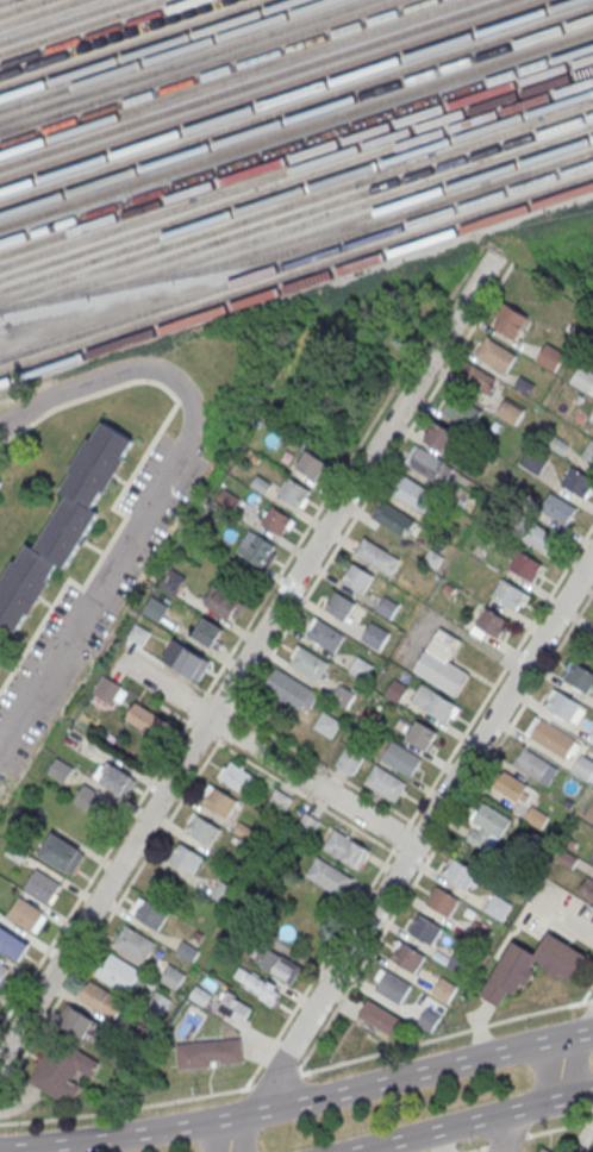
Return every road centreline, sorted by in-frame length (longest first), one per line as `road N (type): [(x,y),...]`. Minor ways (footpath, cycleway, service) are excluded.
road 1 (residential): [(497,256),(0,1067)]
road 2 (residential): [(592,555),(226,1151)]
road 3 (residential): [(0,425),(65,390),(137,369),(175,382),(193,408),(183,447),(0,758)]
road 4 (secondary): [(592,1030),(248,1115),(0,1150)]
road 5 (residential): [(413,847),(117,658)]
road 6 (secondary): [(352,1151),(592,1092)]

